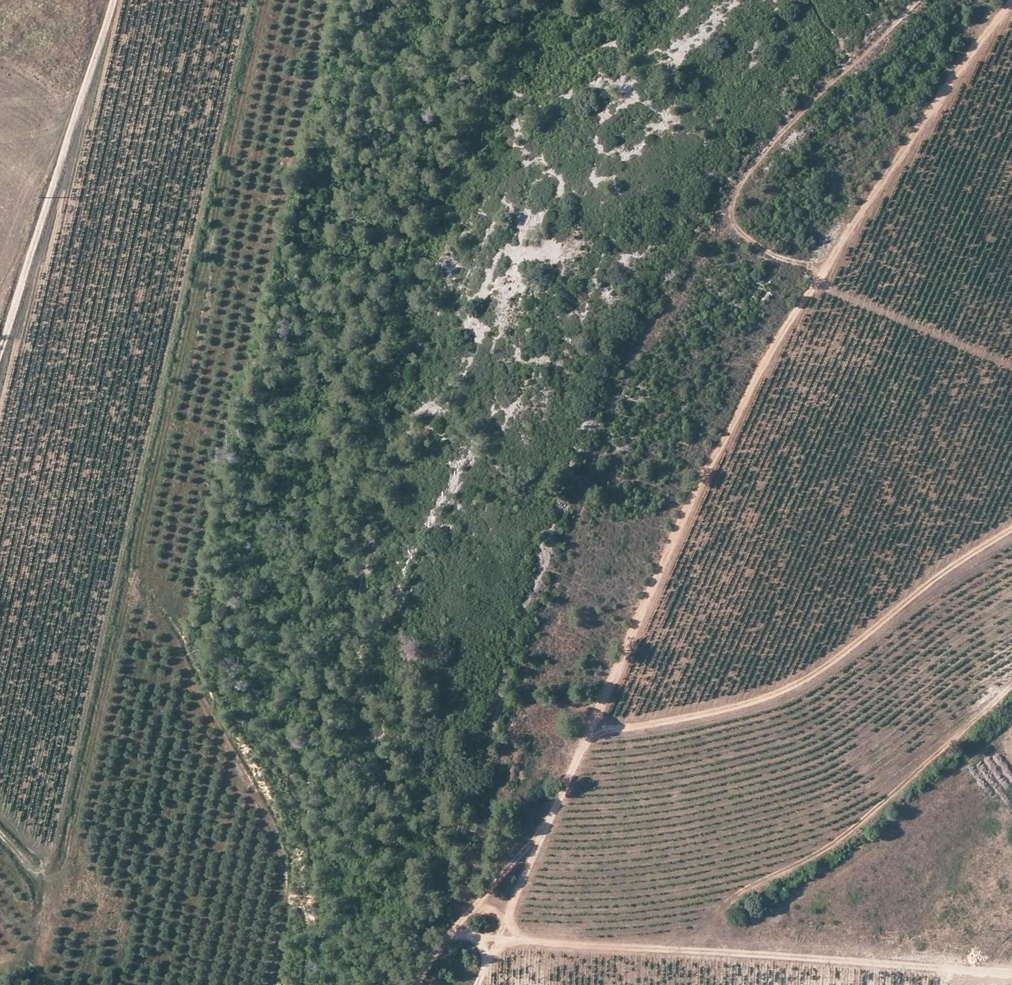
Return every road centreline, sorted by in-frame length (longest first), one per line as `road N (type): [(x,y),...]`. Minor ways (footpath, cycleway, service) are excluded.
road 1 (track): [(1011,1),(750,389),(689,500),(477,984)]
road 2 (track): [(413,984),(452,934),(1011,971)]
road 3 (track): [(1011,528),(782,692),(586,735)]
road 4 (track): [(0,350),(111,0)]

